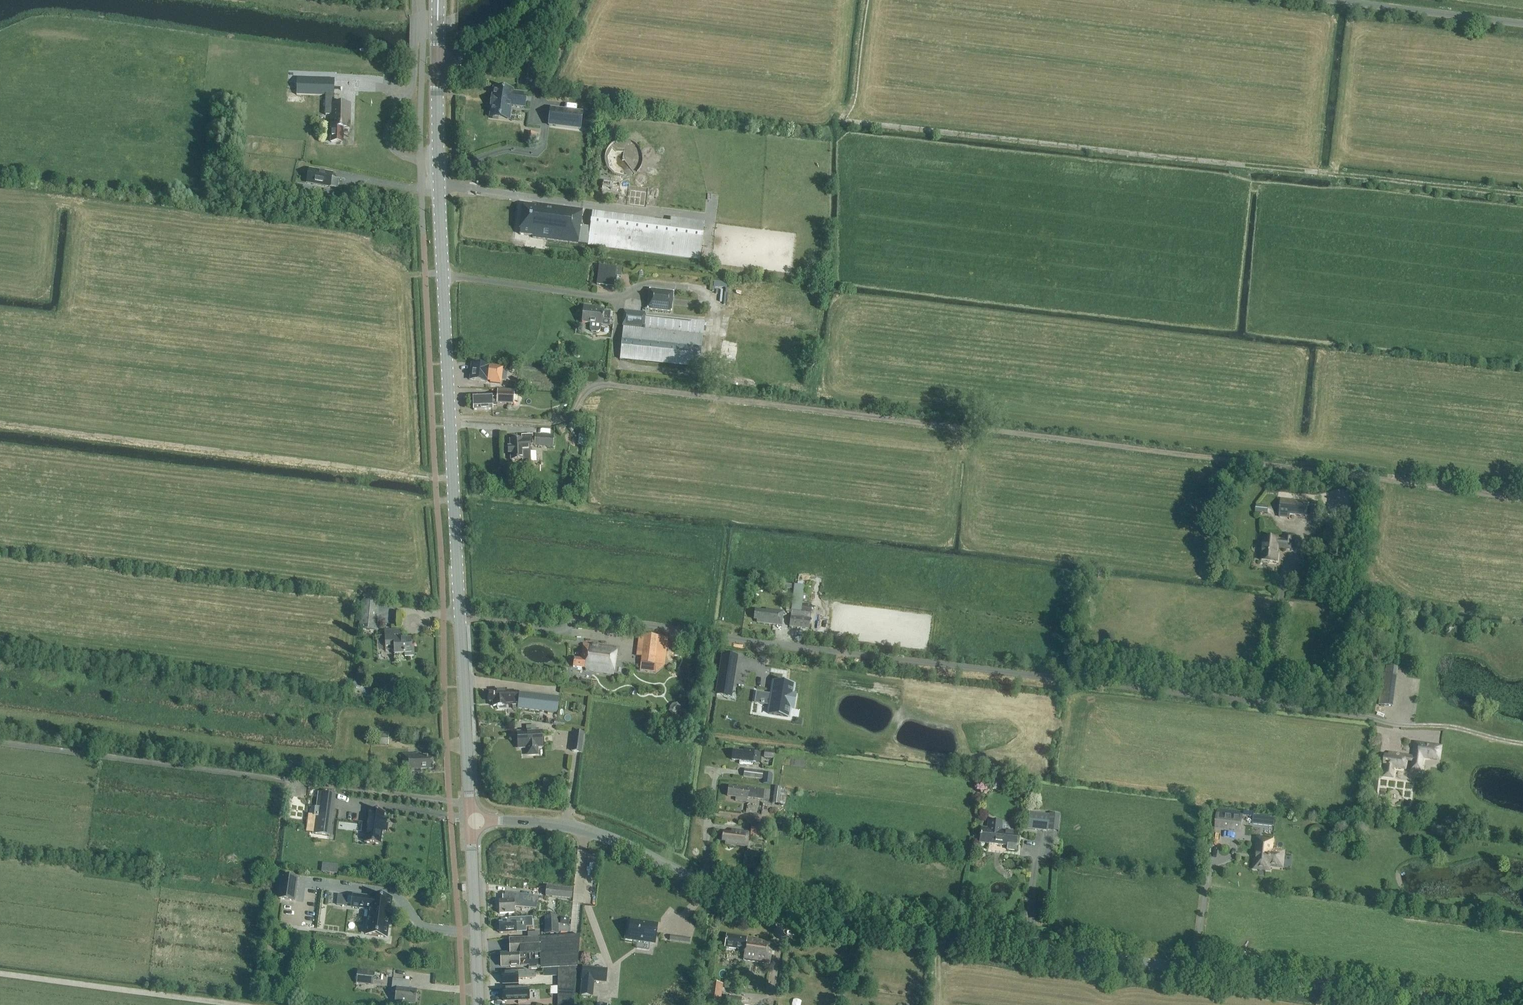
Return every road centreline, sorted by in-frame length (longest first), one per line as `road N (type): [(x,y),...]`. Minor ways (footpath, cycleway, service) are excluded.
road 1 (track): [(449,418),(564,422),(602,385),(1522,497)]
road 2 (track): [(461,620),(565,634),(592,617),(1459,728),(1522,744)]
road 3 (tertiary): [(1480,1004),(802,910),(611,836),(473,821)]
road 4 (tertiary): [(473,821),(437,73)]
road 5 (tertiary): [(480,1004),(473,821)]
road 6 (unclassified): [(1379,0),(1522,20)]
road 7 (unclassified): [(437,73),(514,41),(550,0)]

